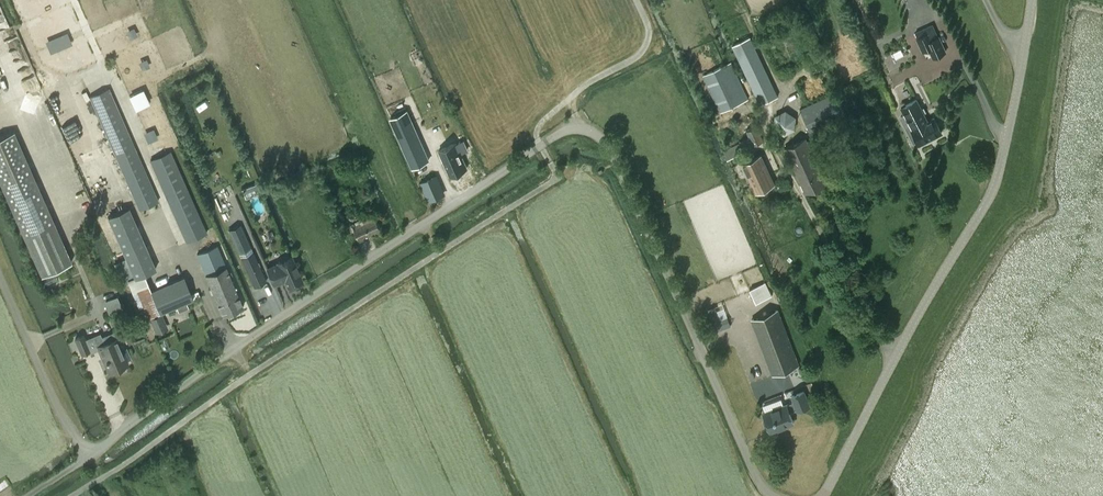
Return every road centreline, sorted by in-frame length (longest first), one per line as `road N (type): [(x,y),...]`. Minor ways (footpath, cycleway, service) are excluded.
road 1 (unclassified): [(30,495),(313,296),(571,130),(604,142),(747,460),(771,495)]
road 2 (track): [(75,495),(554,181),(537,128),(640,56),(650,35),(635,0)]
road 3 (tertiary): [(825,495),(996,186),(1034,0)]

